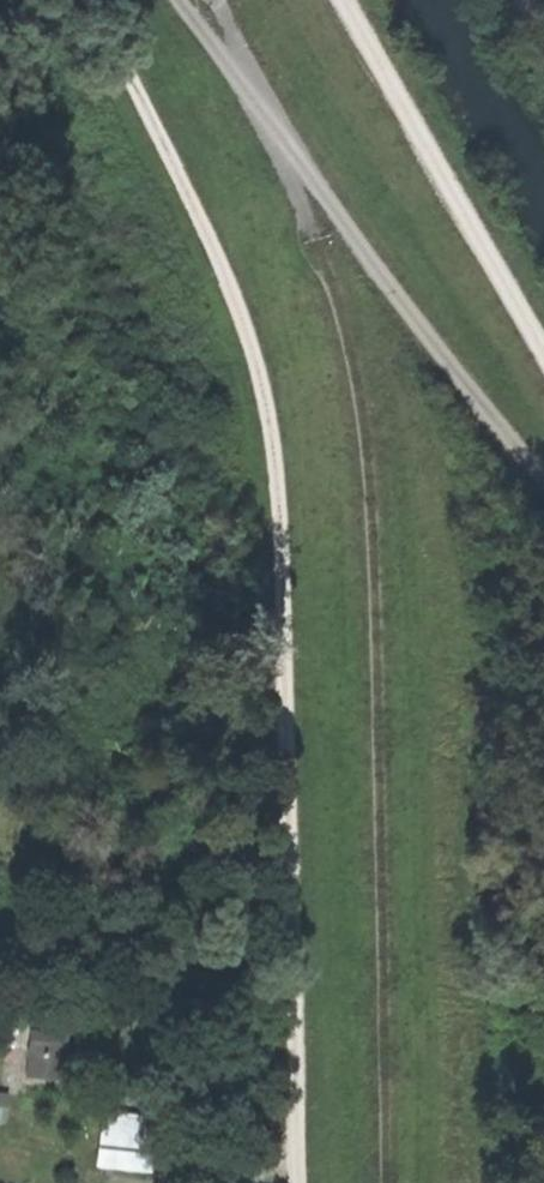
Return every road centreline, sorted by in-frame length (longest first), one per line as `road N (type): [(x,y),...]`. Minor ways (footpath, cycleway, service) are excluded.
road 1 (track): [(86,0),(198,215),(248,339),(270,421),(297,1182)]
road 2 (track): [(384,1182),(371,527),(362,435),(346,341),(316,242),(217,0)]
road 3 (track): [(177,0),(543,479)]
road 4 (track): [(543,356),(341,0)]

